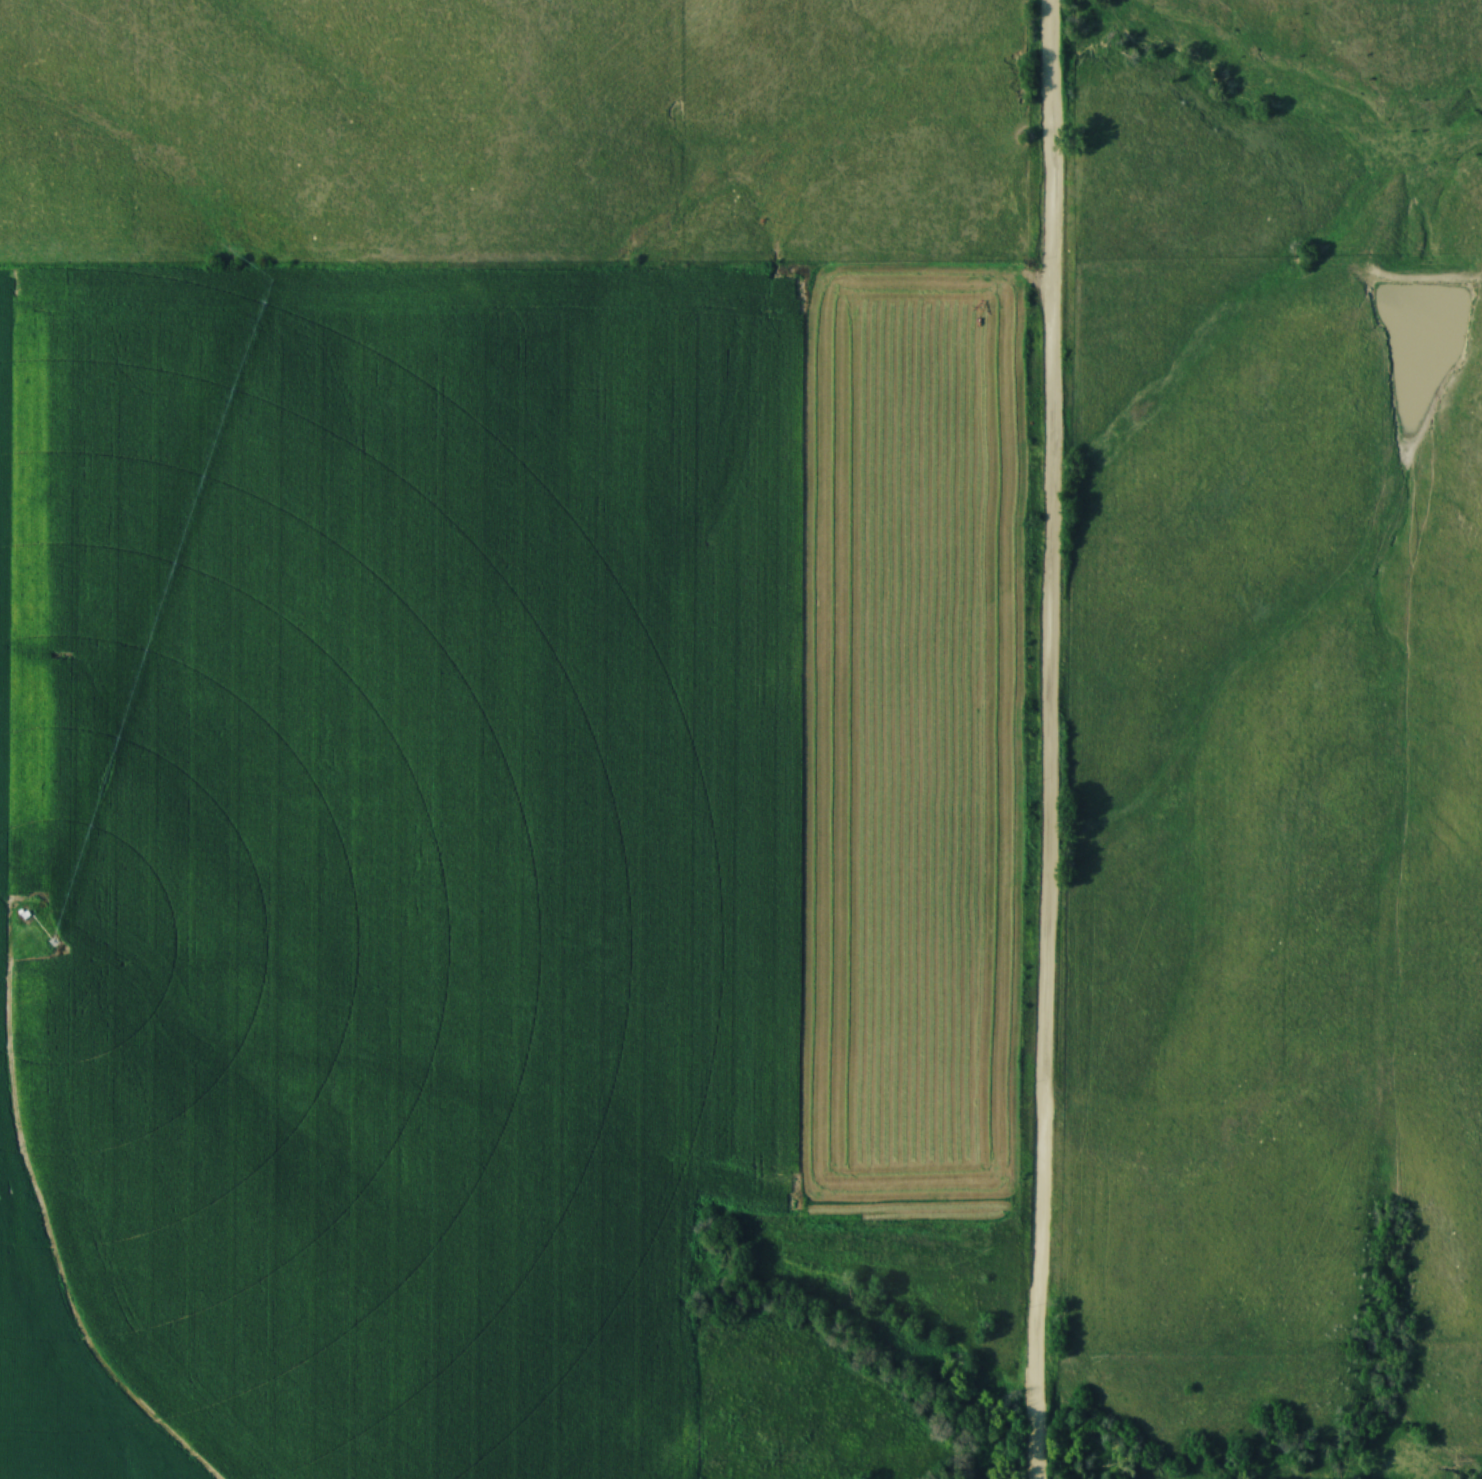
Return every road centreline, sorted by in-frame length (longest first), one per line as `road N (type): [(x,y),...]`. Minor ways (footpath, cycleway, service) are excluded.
road 1 (residential): [(1034,1478),(1052,0)]

